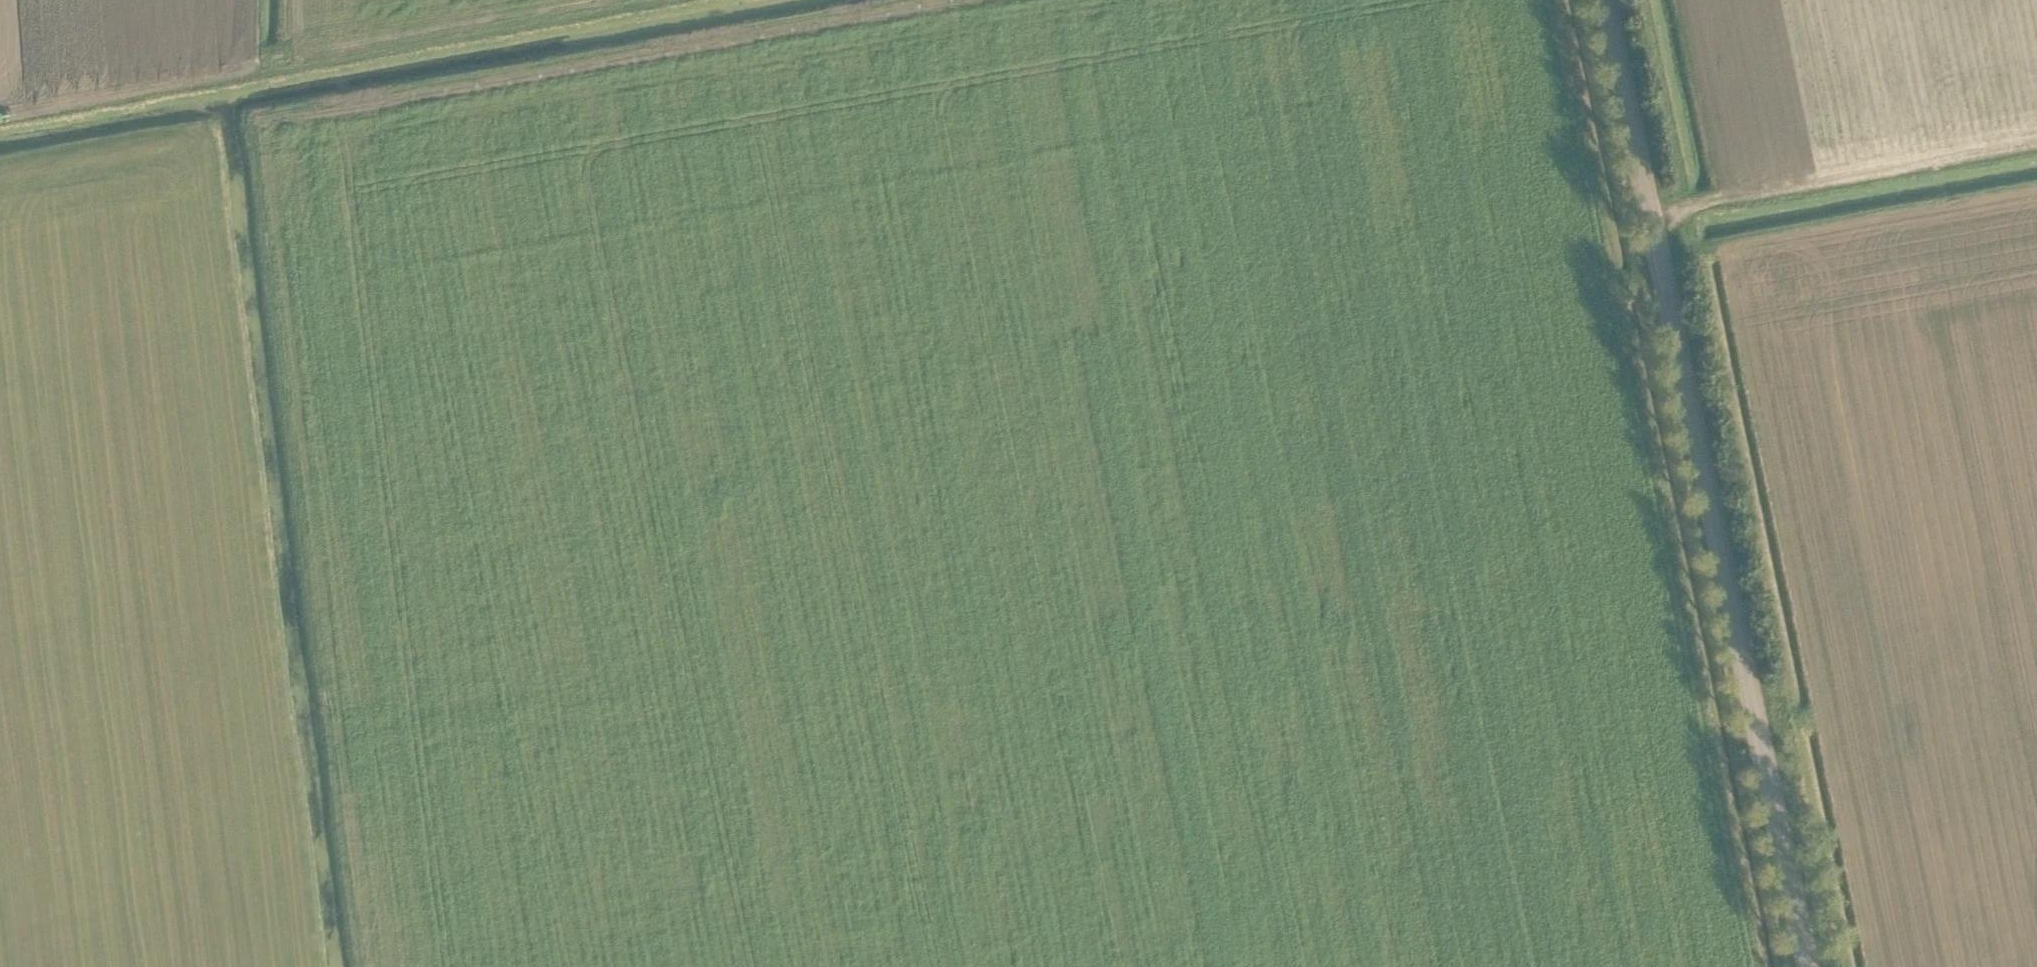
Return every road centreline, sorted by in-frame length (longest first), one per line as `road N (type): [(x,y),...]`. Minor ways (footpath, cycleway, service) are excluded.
road 1 (tertiary): [(1809,966),(1605,0)]

